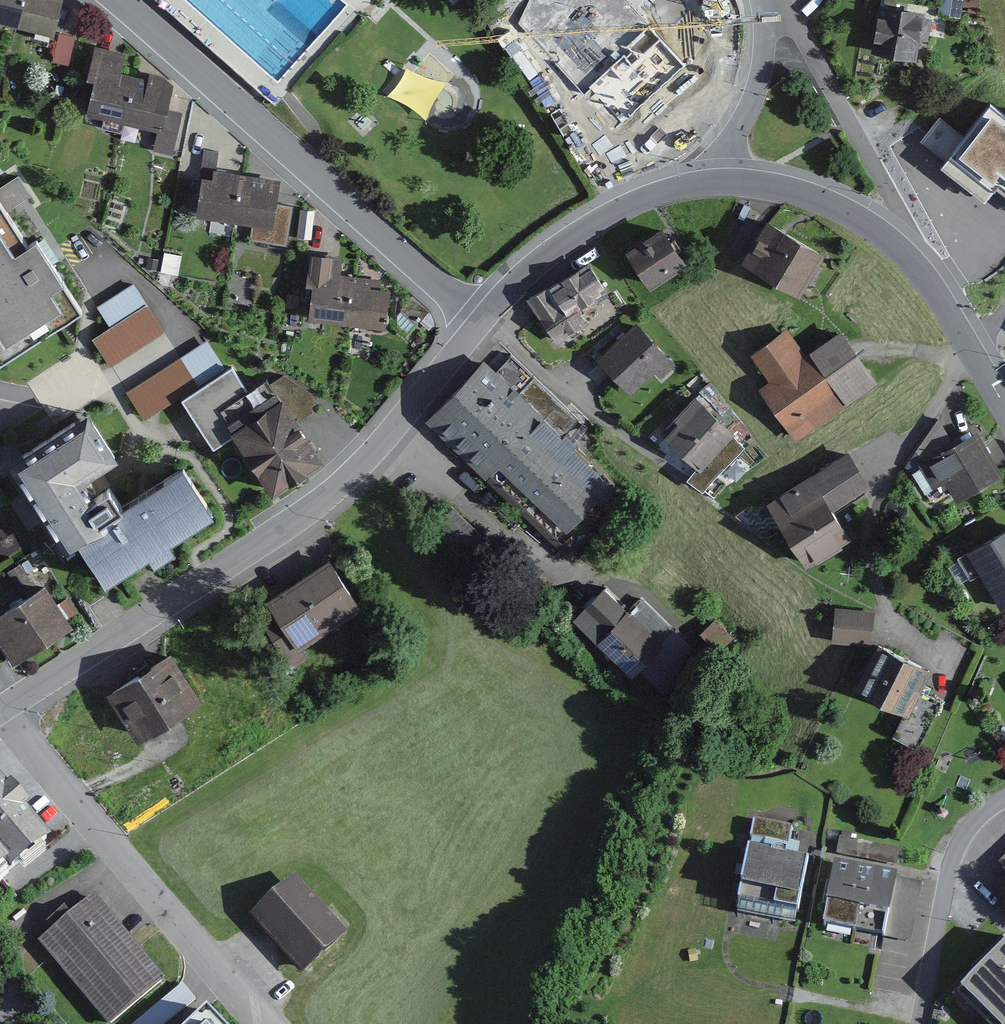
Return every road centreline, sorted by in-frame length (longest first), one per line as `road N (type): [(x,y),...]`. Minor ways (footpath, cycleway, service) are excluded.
road 1 (residential): [(479,320),(400,421),(318,505),(0,709)]
road 2 (residential): [(114,0),(479,320)]
road 3 (residential): [(0,709),(170,922),(265,1023)]
road 4 (residential): [(764,4),(802,37),(908,232),(916,269)]
road 5 (residential): [(716,180),(651,195),(556,242),(479,320)]
road 6 (residential): [(1004,797),(972,820),(952,847),(915,1023)]
road 7 (residential): [(479,320),(671,466)]
road 8 (residential): [(916,269),(817,200),(716,180)]
road 9 (residential): [(764,4),(753,98),(716,180)]

